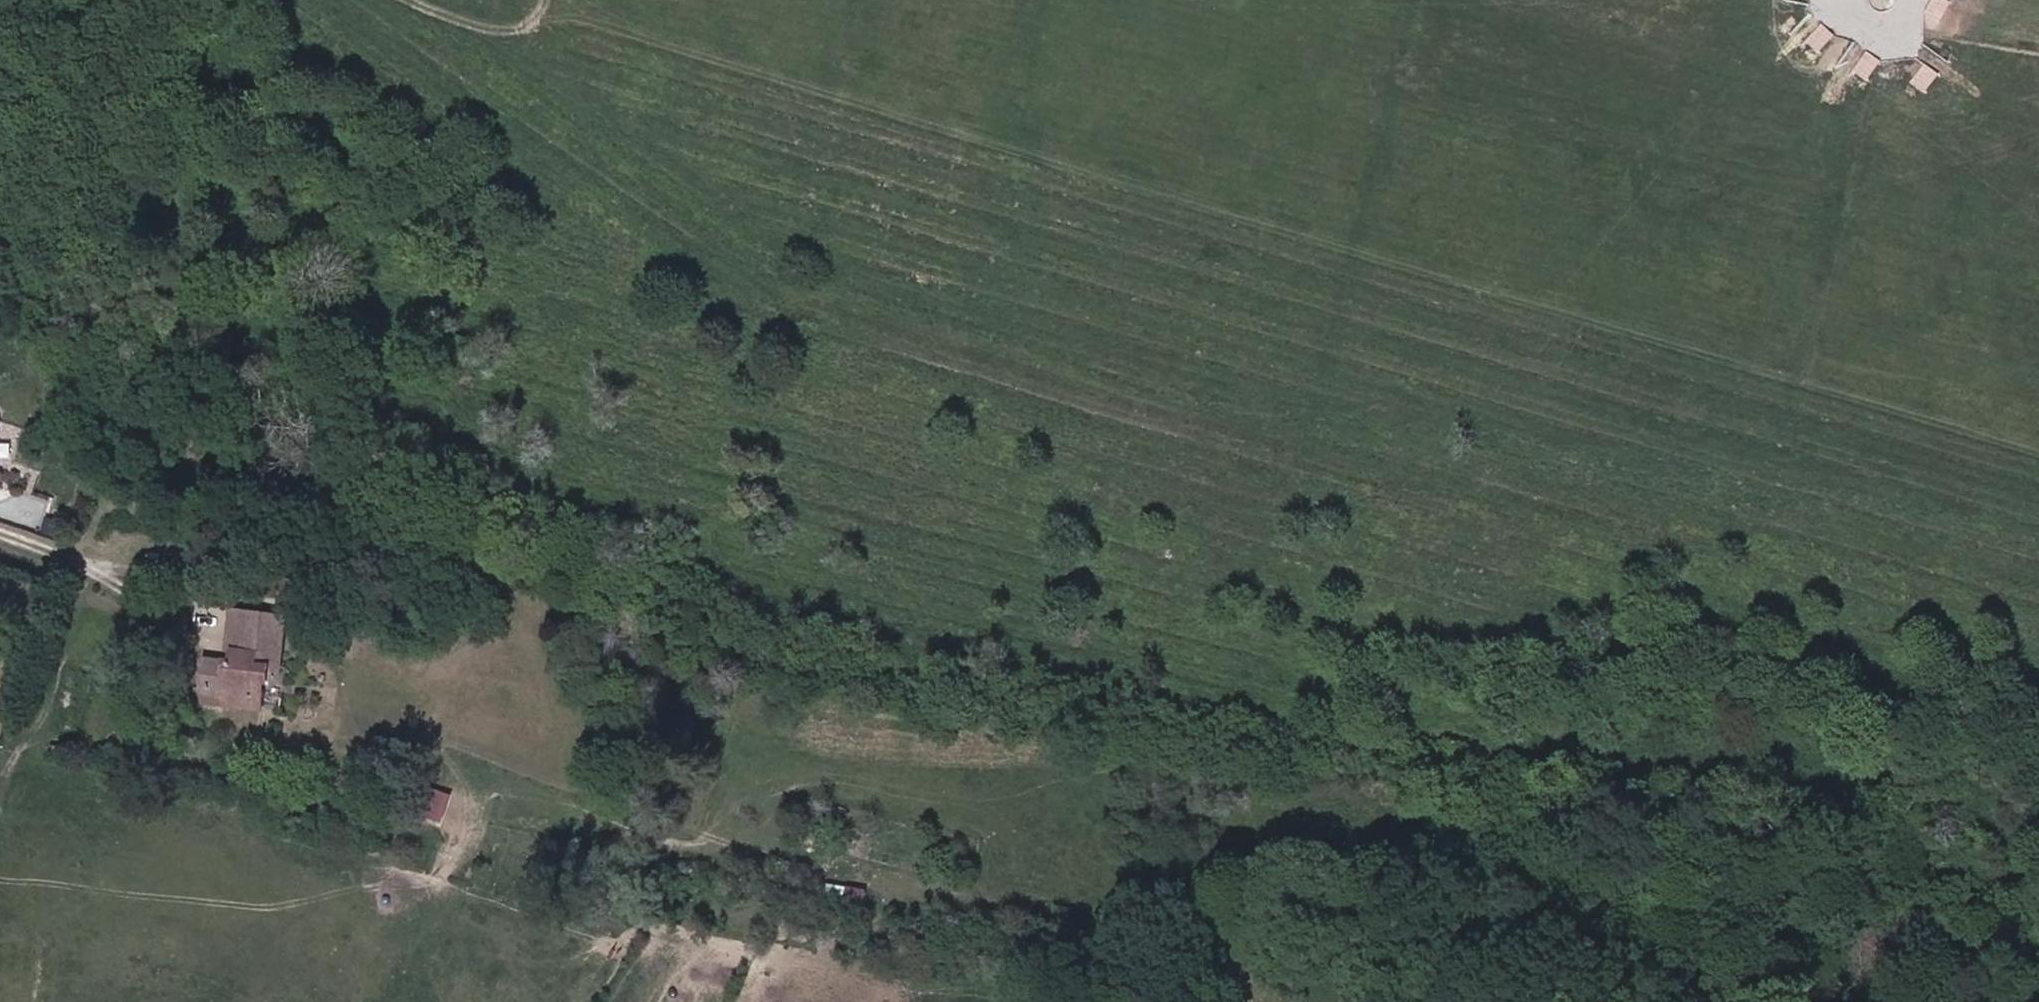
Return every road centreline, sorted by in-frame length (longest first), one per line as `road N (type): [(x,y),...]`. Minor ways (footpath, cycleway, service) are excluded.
road 1 (track): [(0,167),(106,297),(561,509),(1004,680),(1866,829),(2038,932)]

